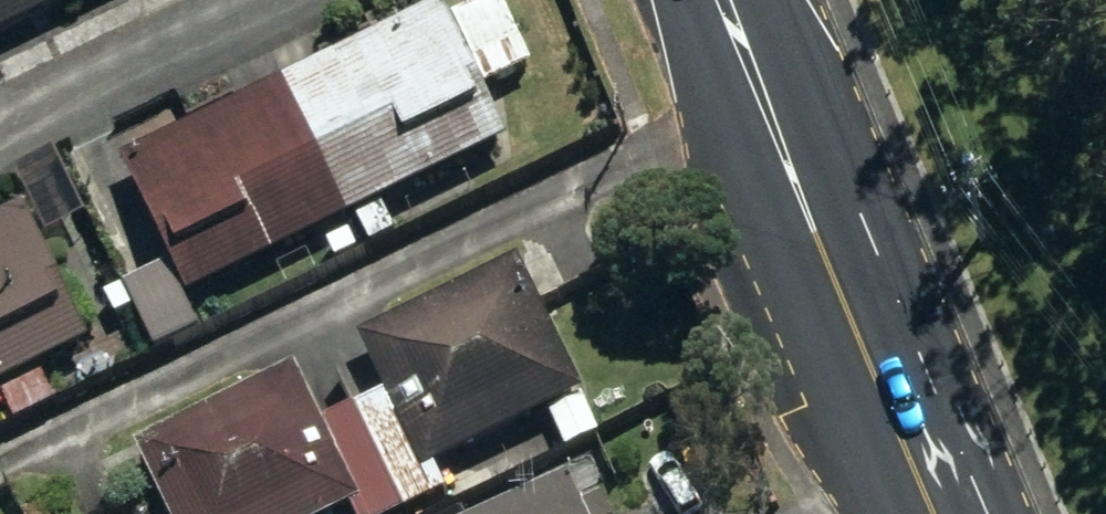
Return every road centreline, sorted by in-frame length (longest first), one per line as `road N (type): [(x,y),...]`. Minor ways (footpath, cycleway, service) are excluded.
road 1 (secondary): [(714,0),(920,513)]

